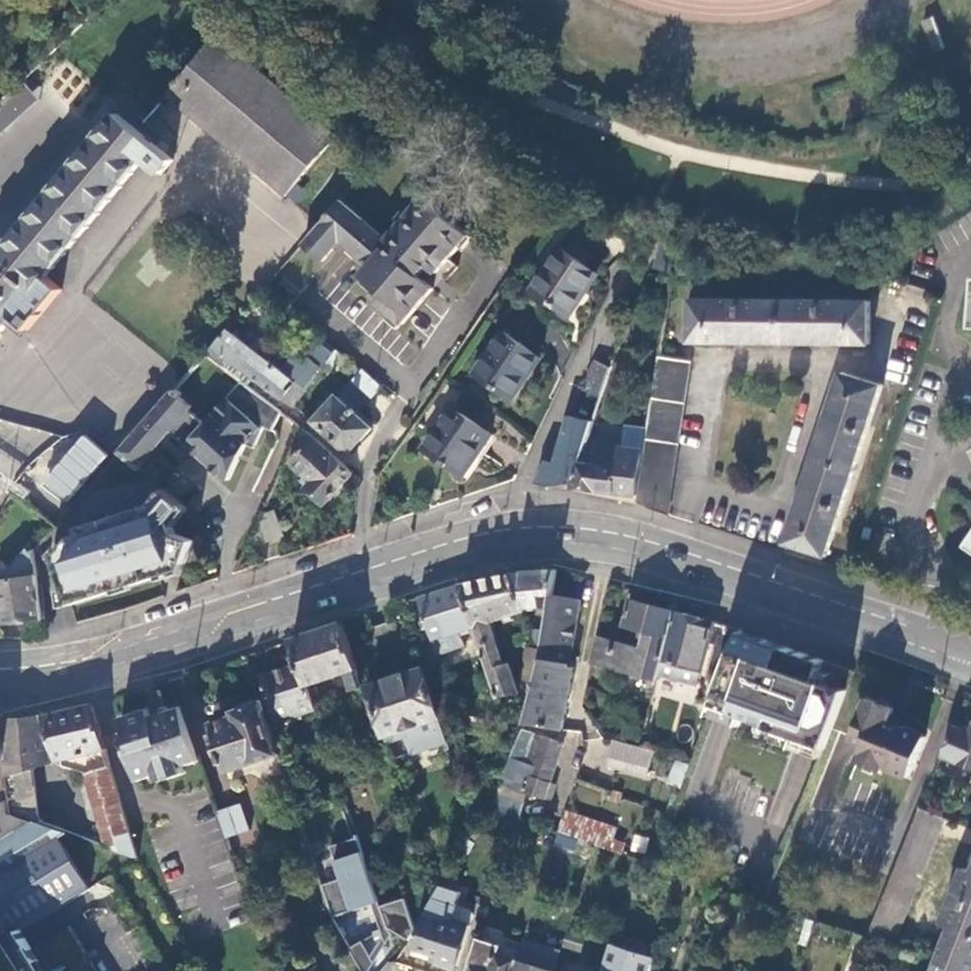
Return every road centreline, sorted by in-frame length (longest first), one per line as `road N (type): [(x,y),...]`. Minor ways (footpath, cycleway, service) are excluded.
road 1 (secondary): [(0,682),(96,669),(499,545)]
road 2 (secondary): [(499,545),(543,540),(643,552),(970,658)]
road 3 (residential): [(633,246),(499,545)]

